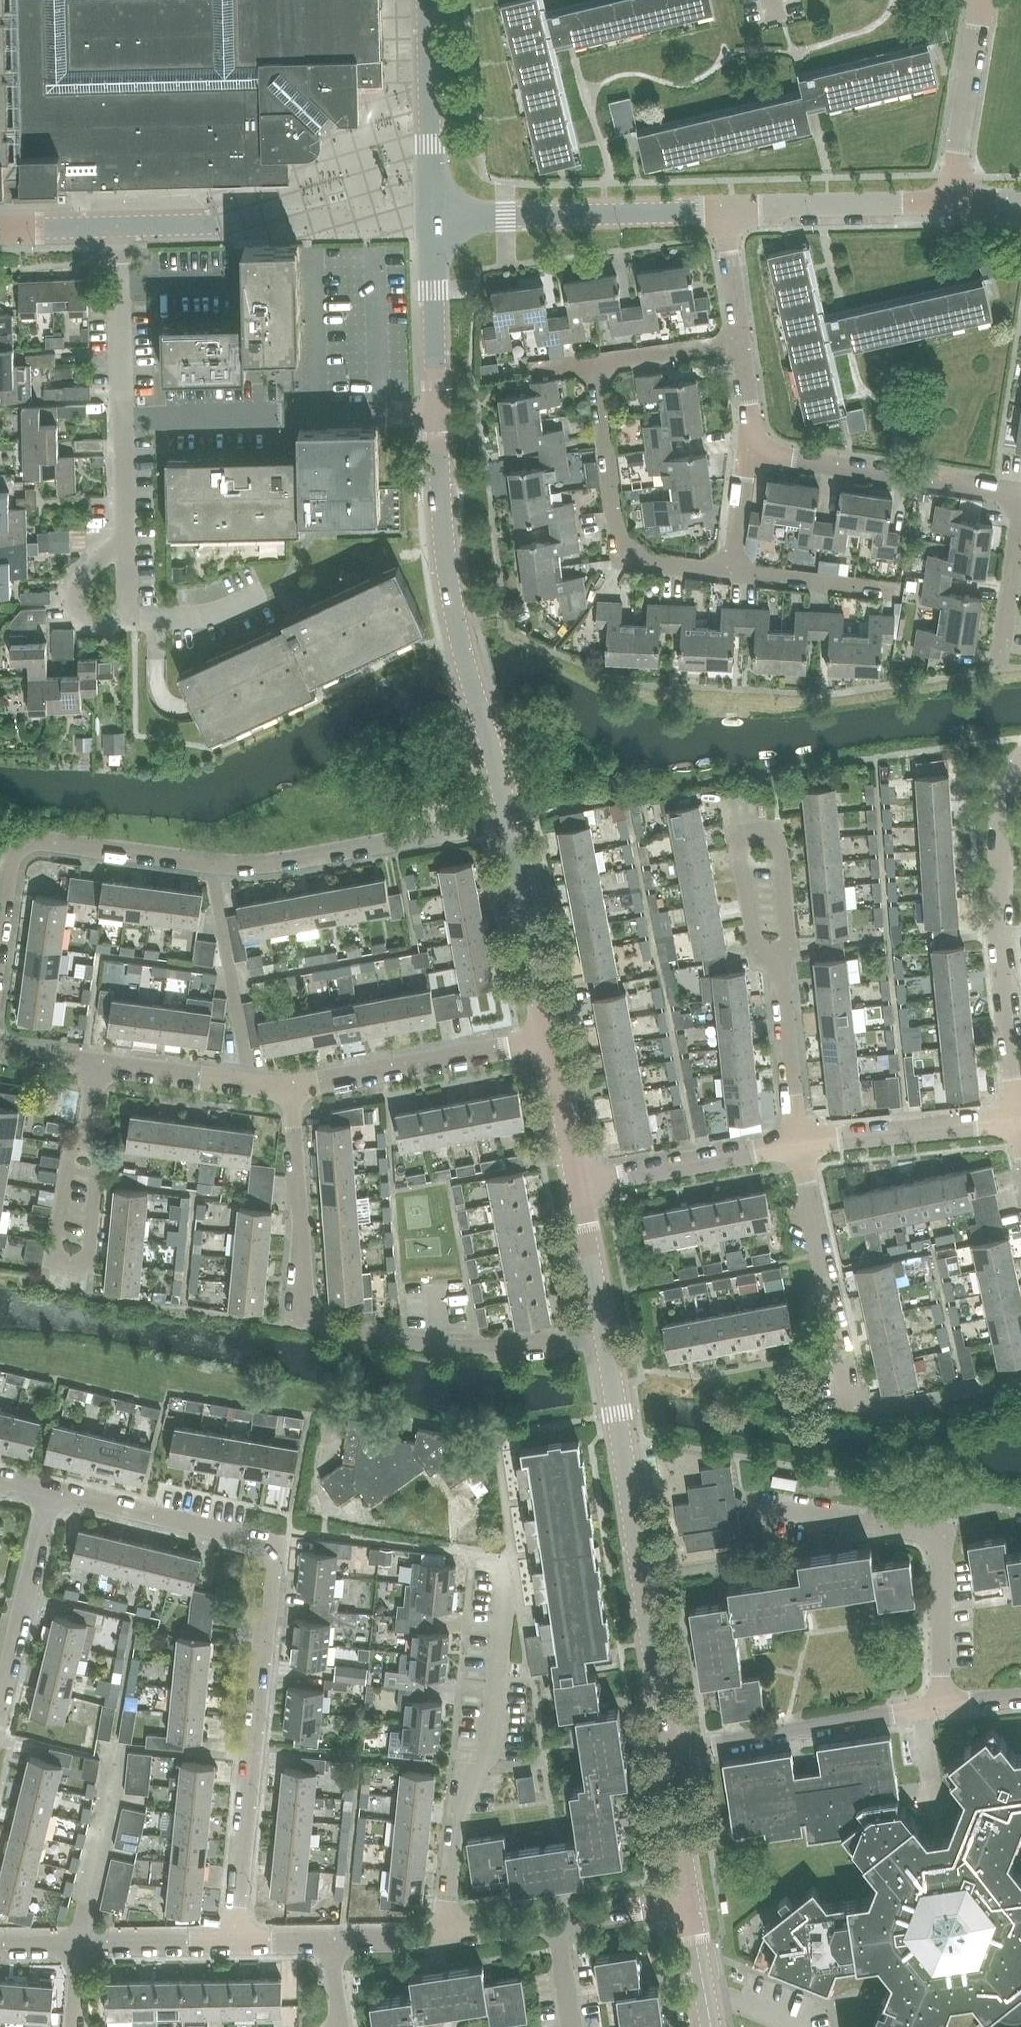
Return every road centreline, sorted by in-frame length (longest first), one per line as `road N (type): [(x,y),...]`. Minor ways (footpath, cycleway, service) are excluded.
road 1 (tertiary): [(553,1031),(458,634),(439,411)]
road 2 (residential): [(236,1946),(276,1542),(57,1494)]
road 3 (residential): [(0,977),(18,852),(36,845),(238,864),(474,827)]
road 4 (residential): [(608,1339),(429,1348),(311,1326),(295,1090)]
road 5 (tertiary): [(669,1741),(608,1339)]
road 6 (residential): [(462,1933),(462,1800),(494,1749),(506,1554)]
road 7 (residential): [(1020,1118),(1000,942),(996,808),(1001,774),(1020,752)]
road 8 (residential): [(942,1700),(947,1535),(790,1508)]
road 9 (residential): [(777,979),(791,933),(784,826),(727,835),(747,938)]
road 10 (tertiary): [(433,217),(116,226)]
road 11 (residential): [(122,417),(439,411)]
road 12 (residential): [(731,572),(641,565),(616,533),(597,365)]
road 13 (tertiary): [(433,217),(727,210)]
road 14 (residential): [(669,1741),(942,1700)]
road 15 (residential): [(855,1410),(802,1143)]
road 16 (residential): [(1020,497),(754,457)]
road 17 (residential): [(553,1031),(295,1090)]
road 18 (tertiary): [(727,210),(957,203)]
road 19 (residential): [(689,1902),(462,1933)]
road 20 (residential): [(0,1714),(57,1494)]
road 21 (residential): [(579,1183),(802,1143)]
road 22 (residential): [(802,1143),(1020,1118)]
road 23 (tertiary): [(433,217),(427,0)]
road 24 (residential): [(957,203),(983,0)]
road 25 (residential): [(82,1947),(117,1747)]
road 26 (residential): [(100,1065),(64,1261)]
road 27 (residential): [(295,1090),(100,1065)]
road 28 (tertiary): [(439,411),(433,217)]
road 29 (residential): [(122,417),(116,226)]
road 30 (residential): [(855,1410),(922,1414),(1020,1398)]
road 31 (residential): [(802,1143),(777,979)]
road 32 (residential): [(895,591),(731,572)]
road 33 (residential): [(125,500),(82,553),(82,577),(95,610),(130,614)]
road 34 (tertiary): [(689,1902),(669,1741)]
road 35 (tertiary): [(608,1339),(579,1183)]
road 36 (tertiary): [(579,1183),(553,1031)]
road 37 (residential): [(236,1946),(82,1947)]
road 38 (residential): [(597,365),(747,347)]
road 39 (residential): [(747,347),(727,210)]
road 40 (residential): [(130,614),(211,613),(264,594)]
road 41 (residential): [(462,1933),(335,1945)]
road 42 (tertiary): [(713,2026),(689,1902)]

